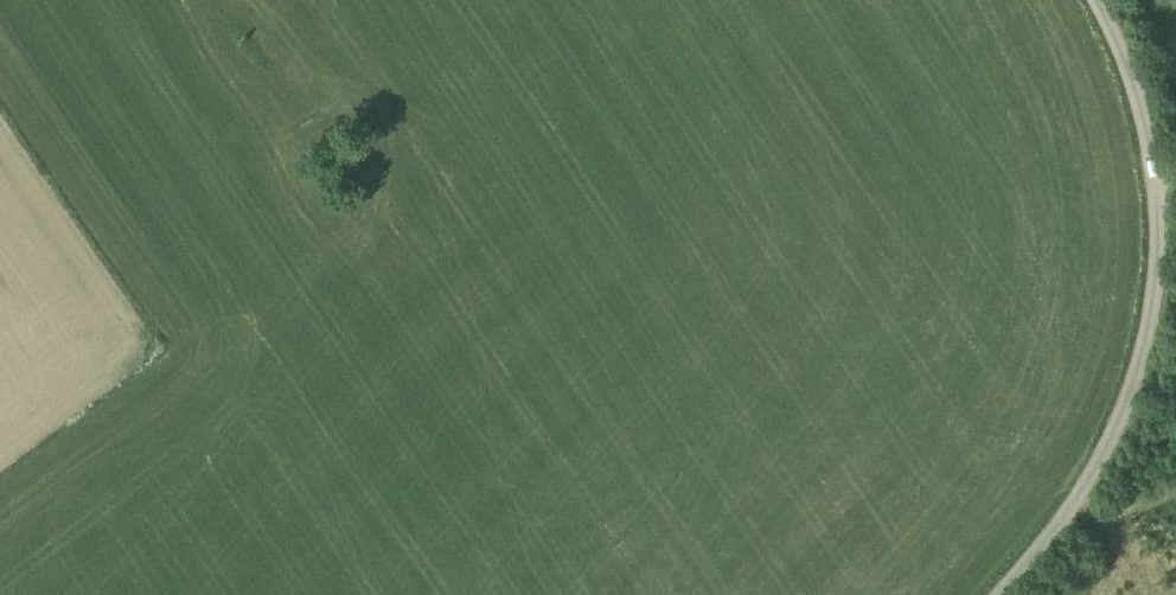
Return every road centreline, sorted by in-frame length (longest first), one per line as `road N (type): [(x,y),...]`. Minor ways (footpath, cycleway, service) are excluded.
road 1 (unclassified): [(1005,594),(1094,475),(1135,375),(1159,275),(1155,148),(1100,0)]

